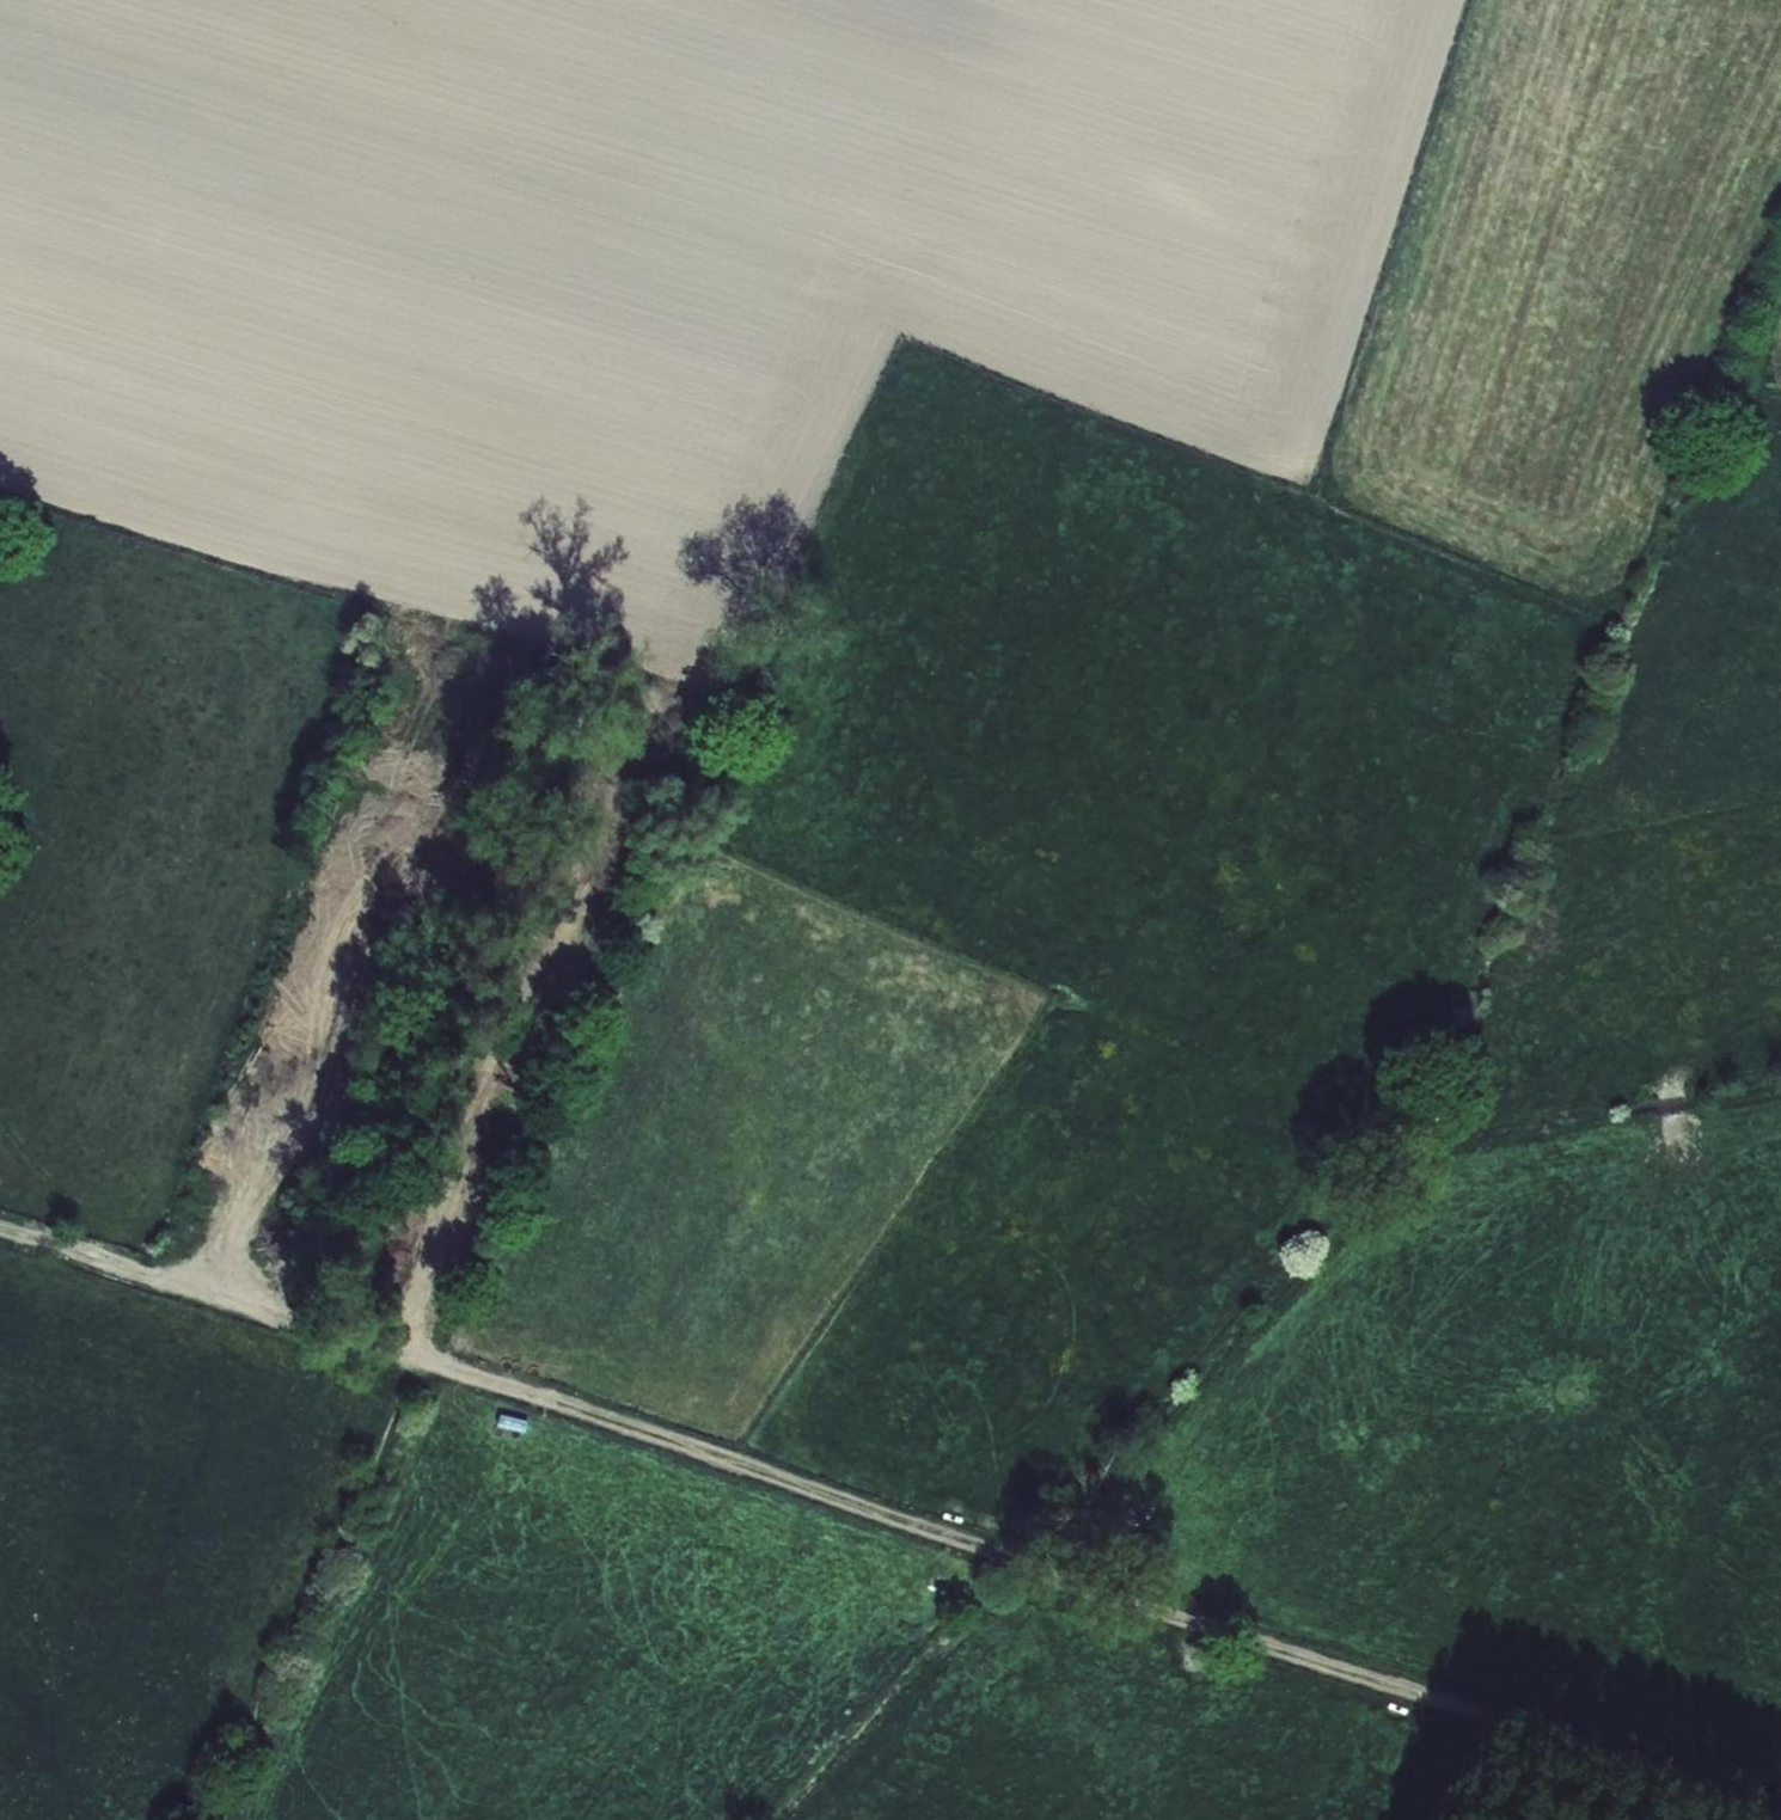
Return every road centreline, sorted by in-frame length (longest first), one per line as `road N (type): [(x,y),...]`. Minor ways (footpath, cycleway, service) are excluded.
road 1 (track): [(0,1259),(1740,1819)]

